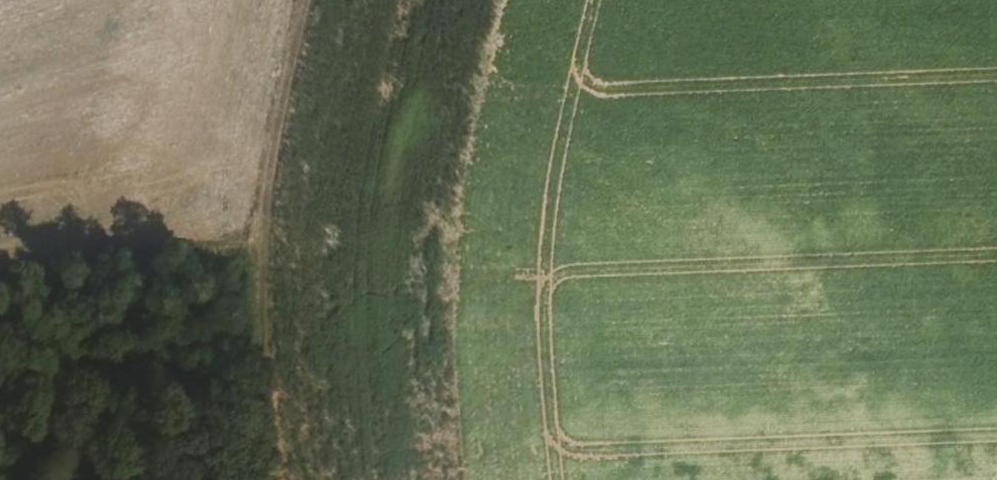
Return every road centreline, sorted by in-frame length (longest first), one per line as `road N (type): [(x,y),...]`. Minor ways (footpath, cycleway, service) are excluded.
road 1 (track): [(265,479),(258,386),(270,172),(305,0)]

